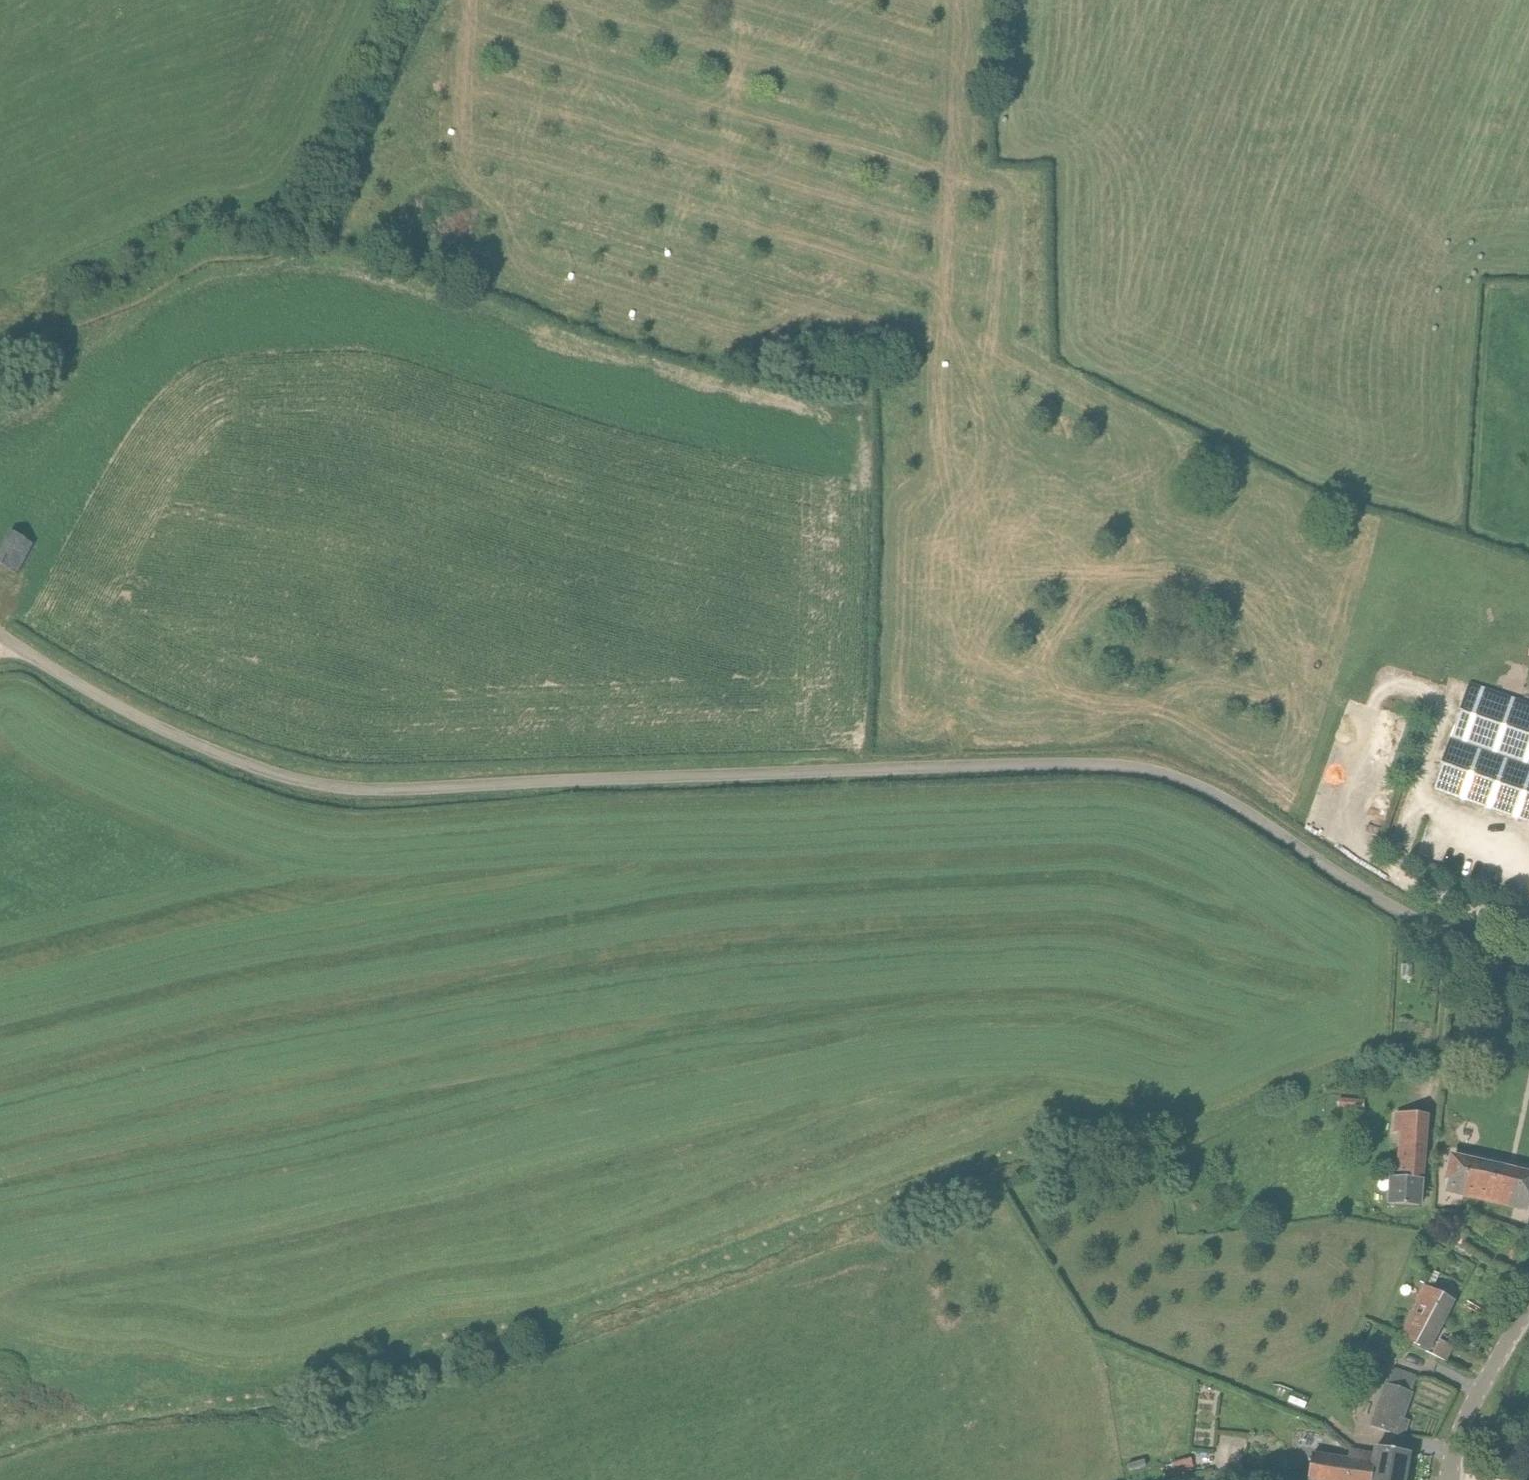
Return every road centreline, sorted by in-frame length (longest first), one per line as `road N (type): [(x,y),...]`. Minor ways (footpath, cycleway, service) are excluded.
road 1 (unclassified): [(1528,959),(1400,911),(1238,807),(1151,771),(1029,763),(327,784),(159,727),(0,635)]
road 2 (unclassified): [(1449,1479),(1474,1401),(1528,1302)]

